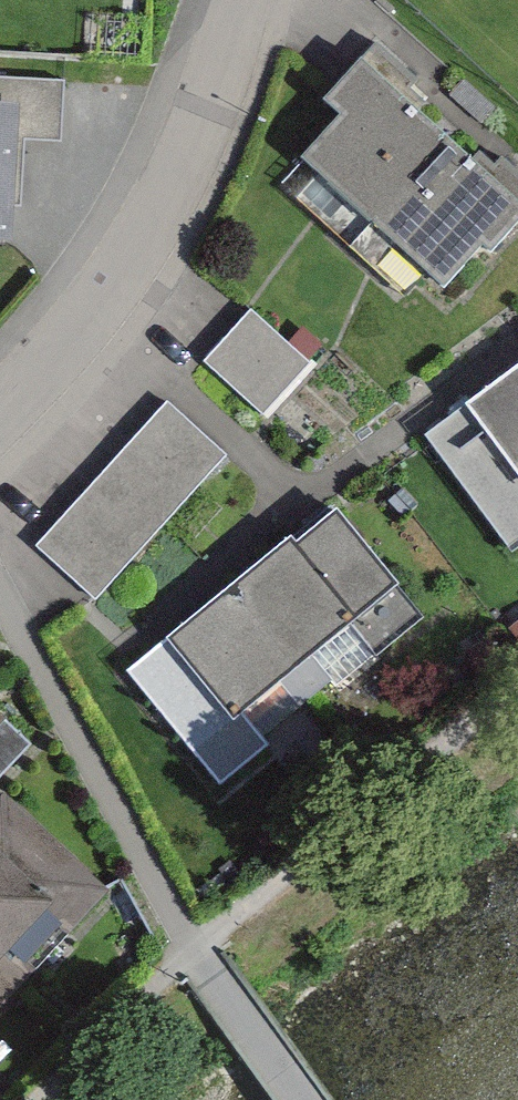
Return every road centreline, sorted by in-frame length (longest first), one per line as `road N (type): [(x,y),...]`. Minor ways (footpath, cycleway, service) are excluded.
road 1 (residential): [(0,417),(97,313),(152,231),(257,0)]
road 2 (track): [(517,693),(195,943)]
road 3 (track): [(195,943),(41,1099)]

